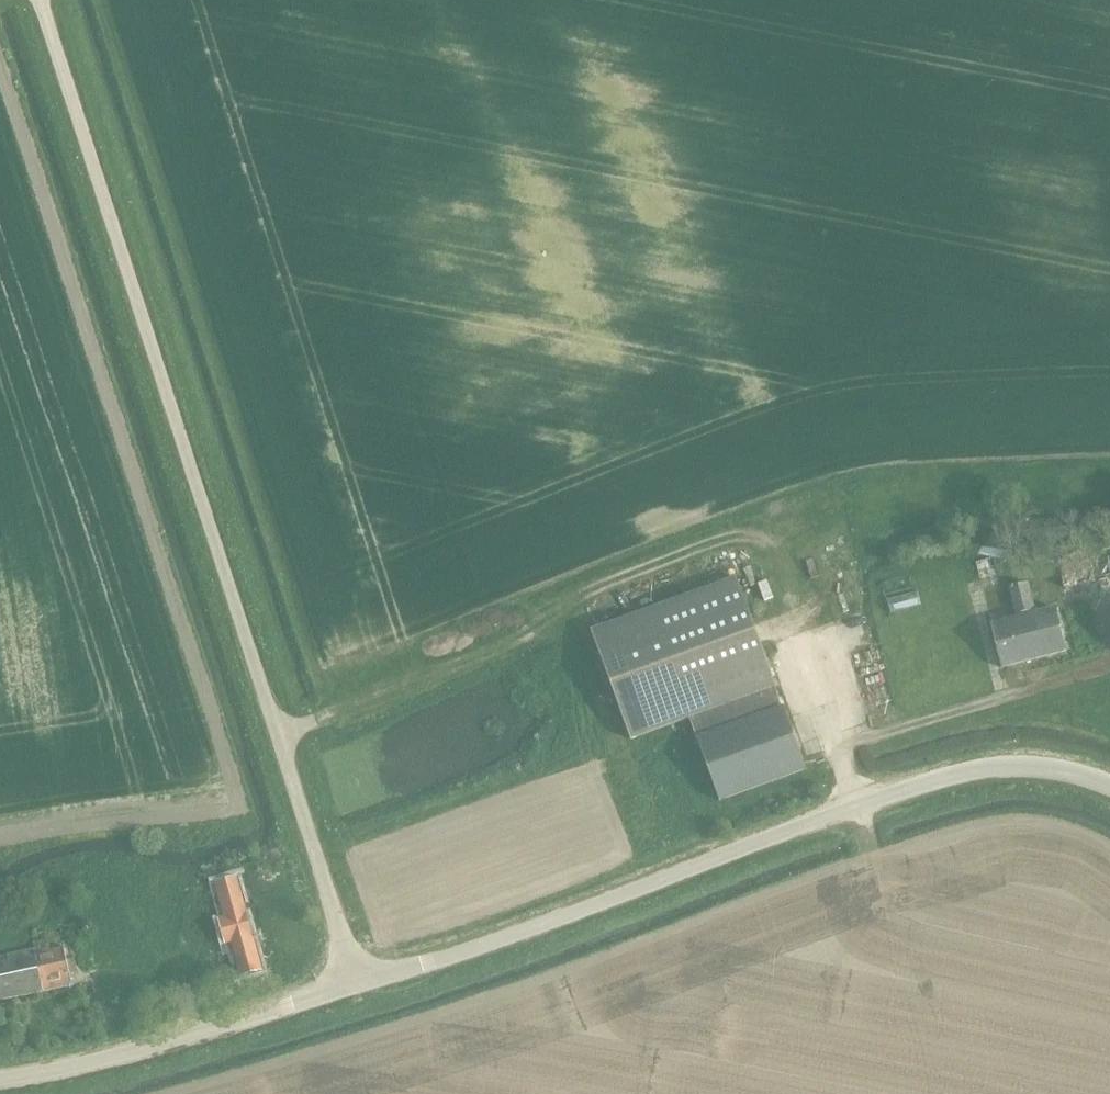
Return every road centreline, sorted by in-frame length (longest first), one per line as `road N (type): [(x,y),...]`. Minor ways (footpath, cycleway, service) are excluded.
road 1 (unclassified): [(357,984),(41,0)]
road 2 (unclassified): [(357,984),(931,779),(1008,765),(1088,776),(1109,787)]
road 3 (unclassified): [(0,1078),(140,1053),(216,1022),(357,984)]

